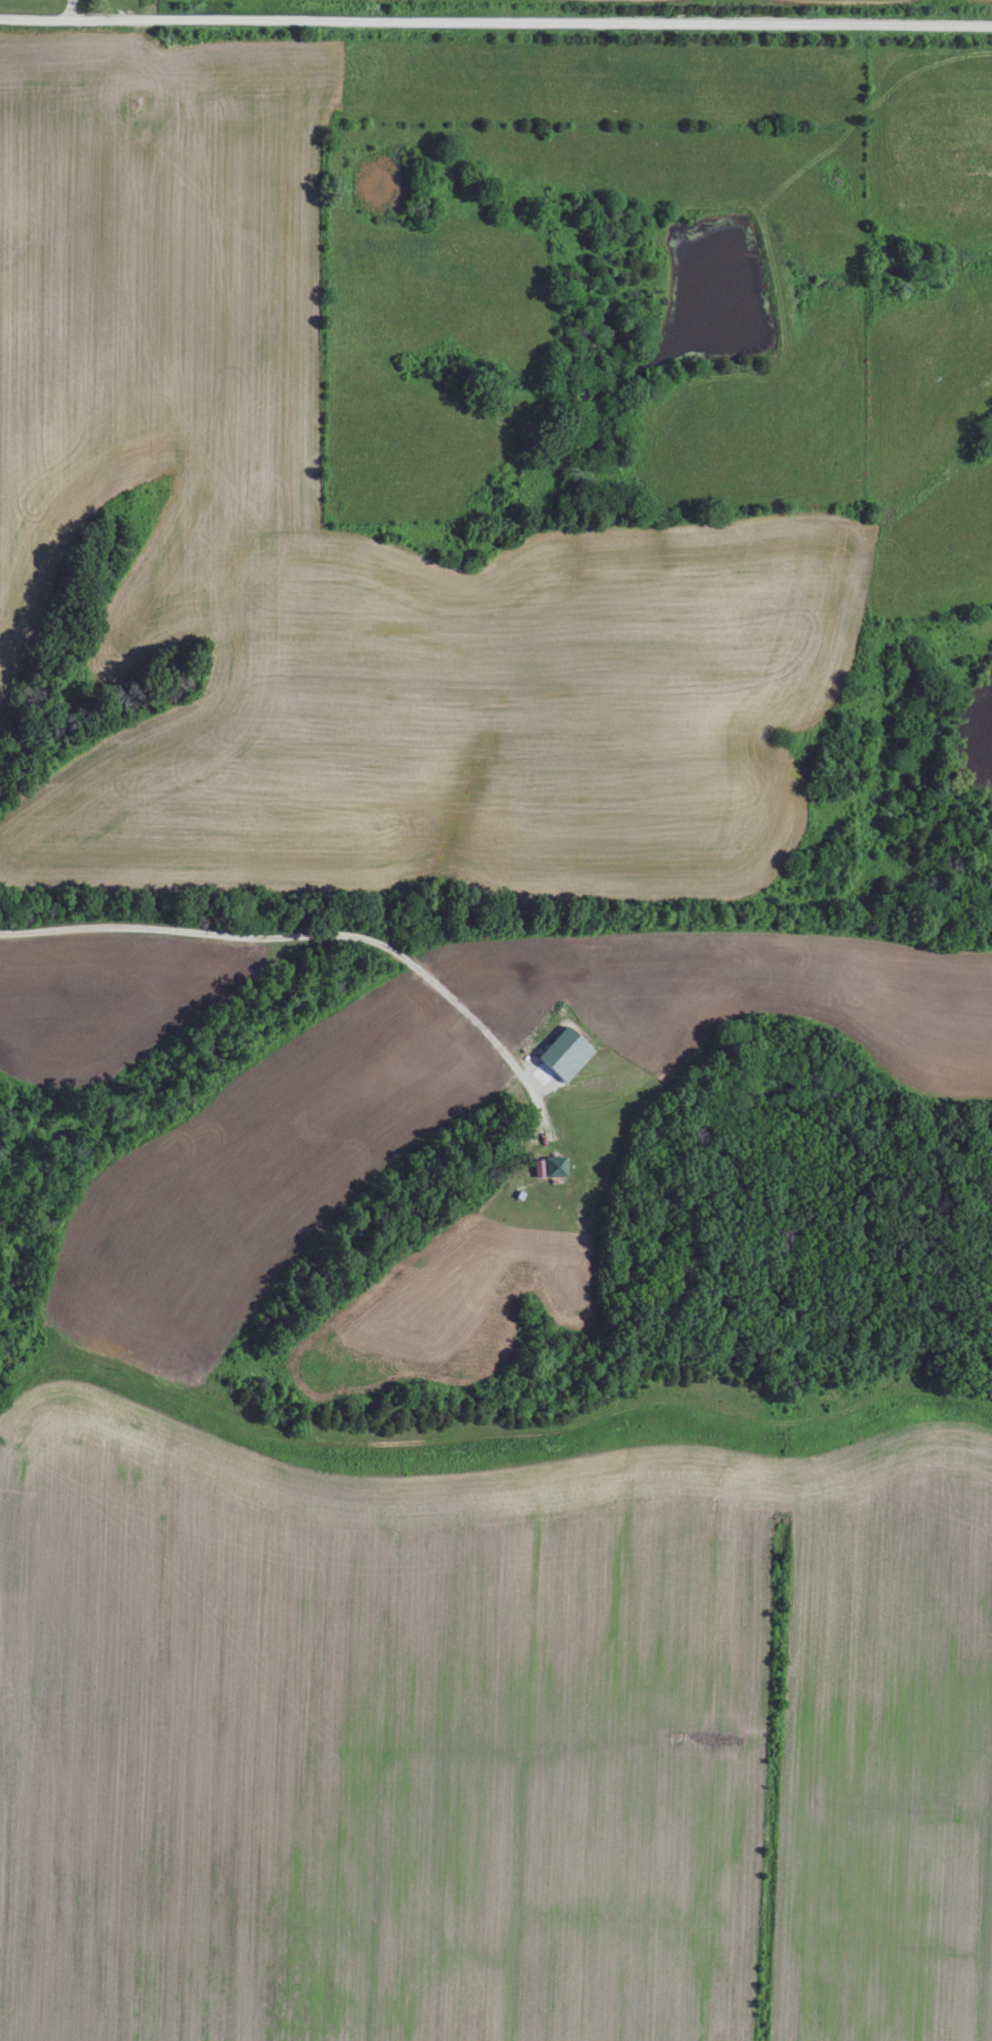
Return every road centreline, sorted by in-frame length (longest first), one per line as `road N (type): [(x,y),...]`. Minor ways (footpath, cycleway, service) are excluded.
road 1 (residential): [(0,21),(625,15),(991,25)]

